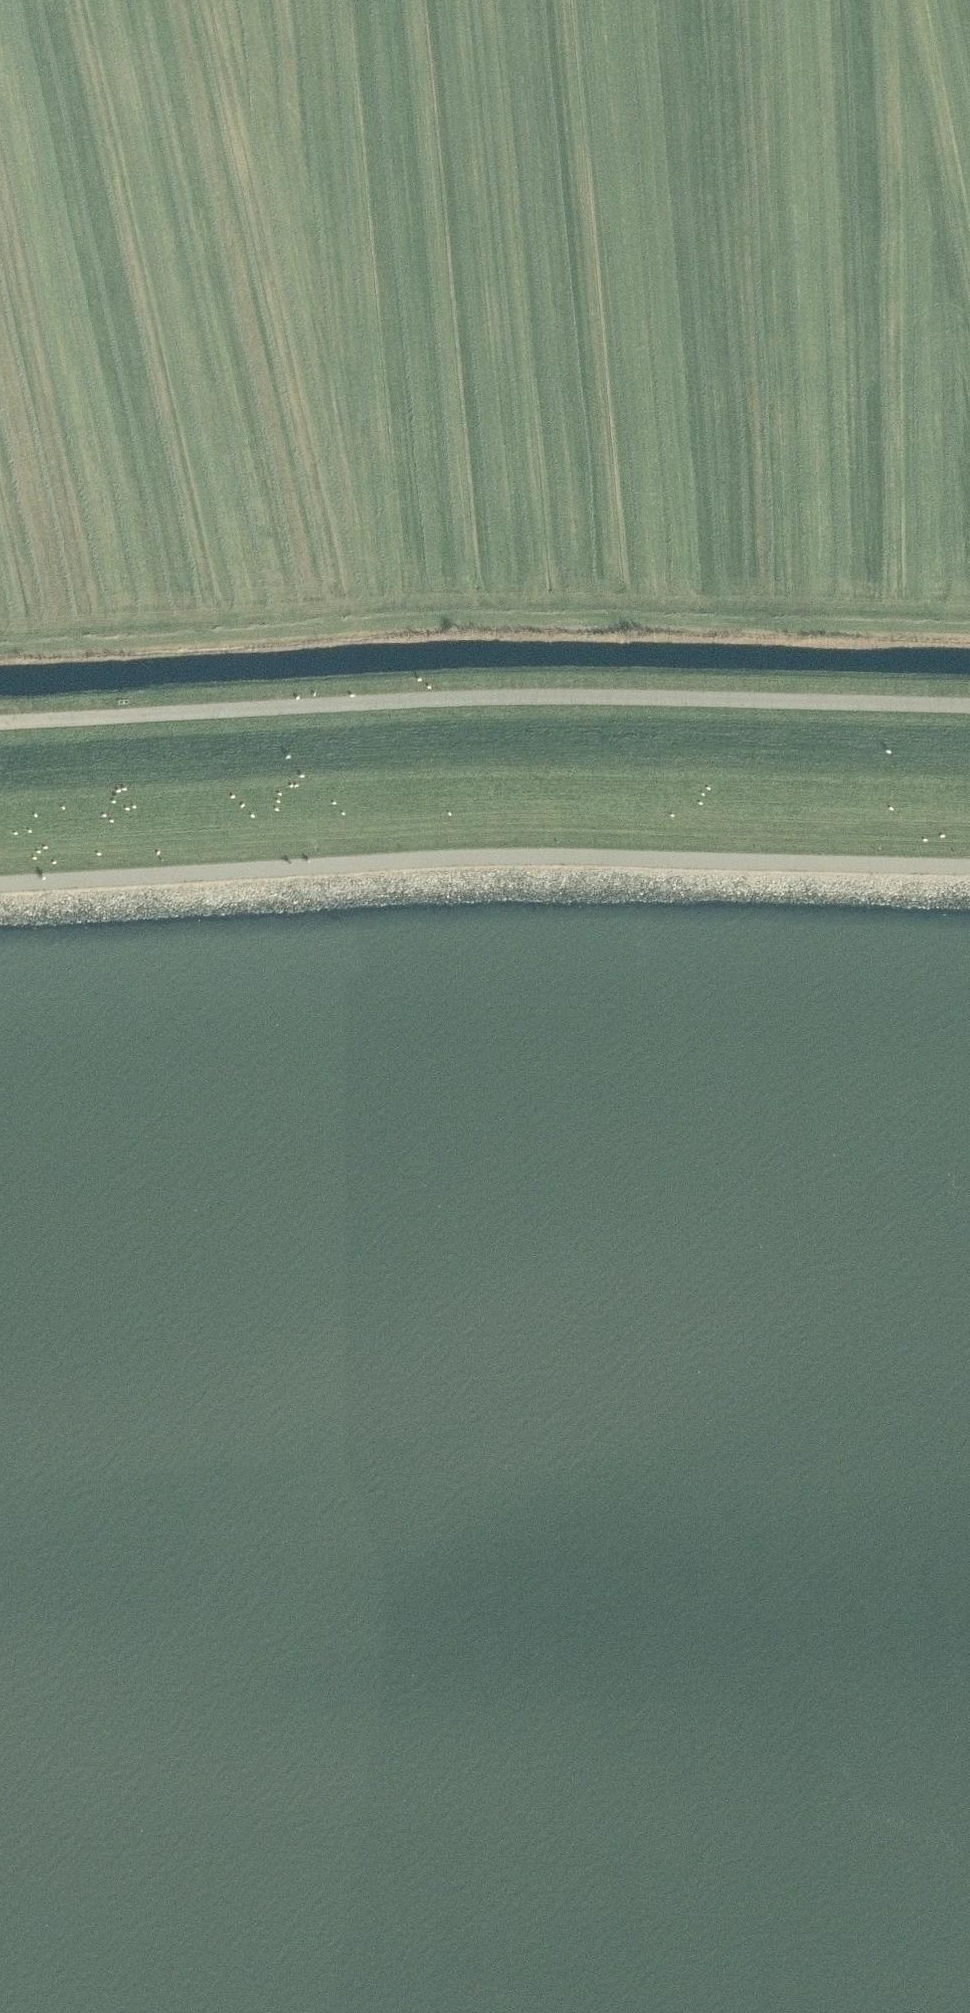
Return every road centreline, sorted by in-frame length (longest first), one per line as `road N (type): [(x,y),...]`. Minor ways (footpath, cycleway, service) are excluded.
road 1 (unclassified): [(0,902),(508,875),(969,884)]
road 2 (unclassified): [(969,714),(539,705),(0,732)]

